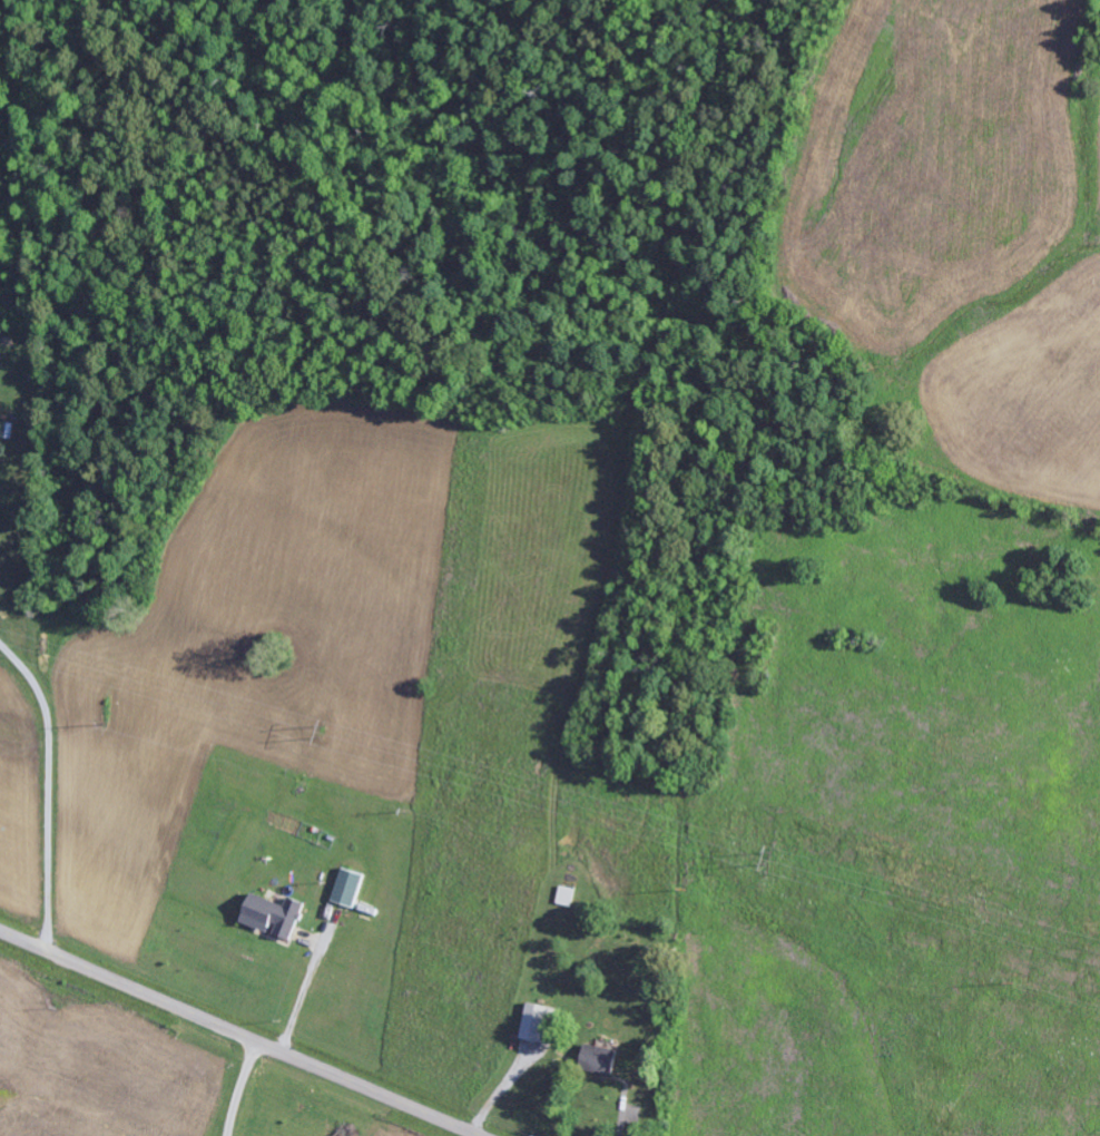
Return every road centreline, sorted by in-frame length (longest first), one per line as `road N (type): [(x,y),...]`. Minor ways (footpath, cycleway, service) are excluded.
road 1 (secondary): [(0,930),(481,1135)]

